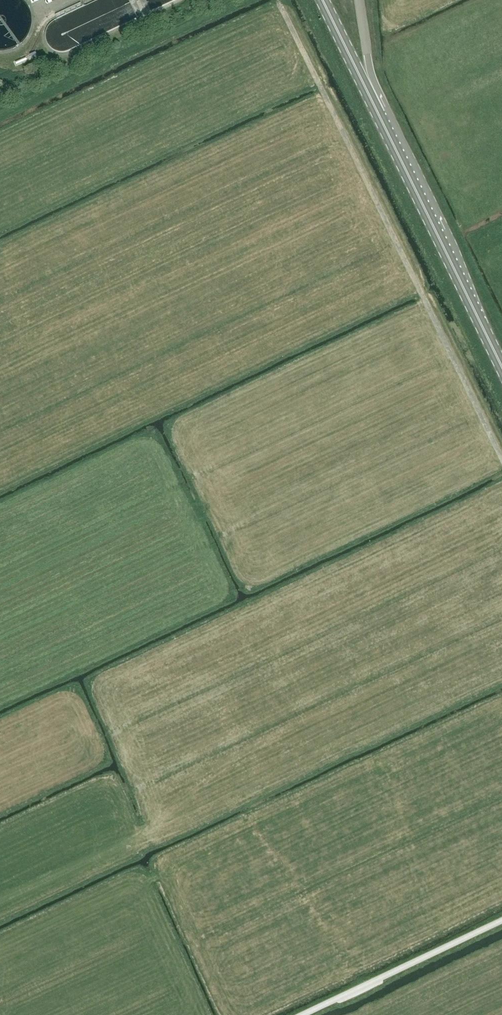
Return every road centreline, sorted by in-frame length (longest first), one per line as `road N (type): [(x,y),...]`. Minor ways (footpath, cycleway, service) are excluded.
road 1 (secondary): [(501,364),(323,0)]
road 2 (unclassified): [(302,1014),(501,920)]

